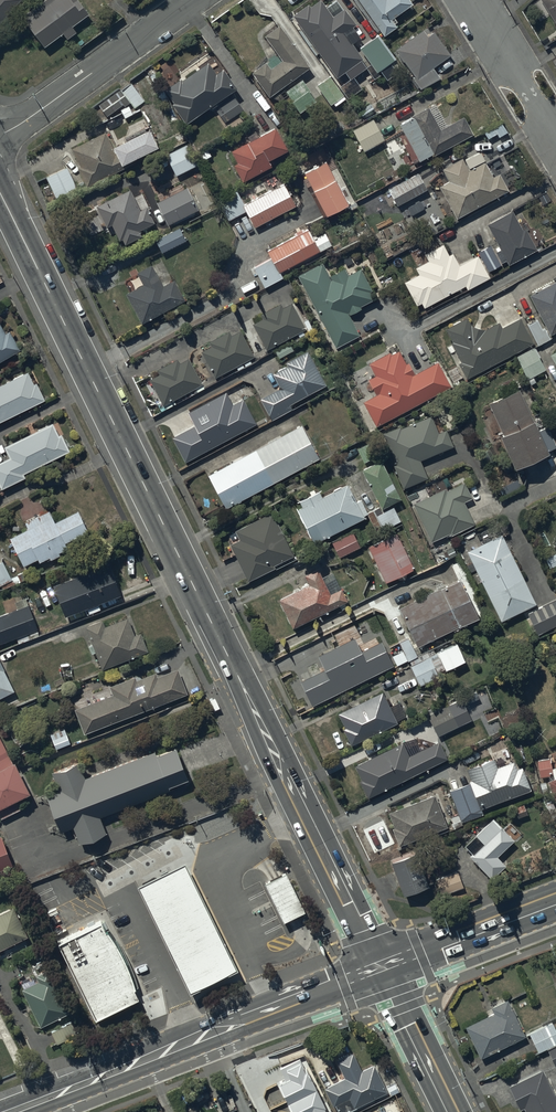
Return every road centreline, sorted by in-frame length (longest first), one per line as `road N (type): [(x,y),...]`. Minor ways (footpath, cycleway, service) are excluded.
road 1 (secondary): [(0,191),(231,664)]
road 2 (secondary): [(382,969),(11,1111)]
road 3 (secondary): [(231,664),(382,969)]
road 4 (residential): [(0,143),(196,0)]
road 5 (unclassified): [(438,566),(231,664)]
road 6 (secondary): [(382,969),(555,906)]
road 7 (residential): [(555,135),(469,0)]
road 8 (secondary): [(382,969),(453,1111)]

